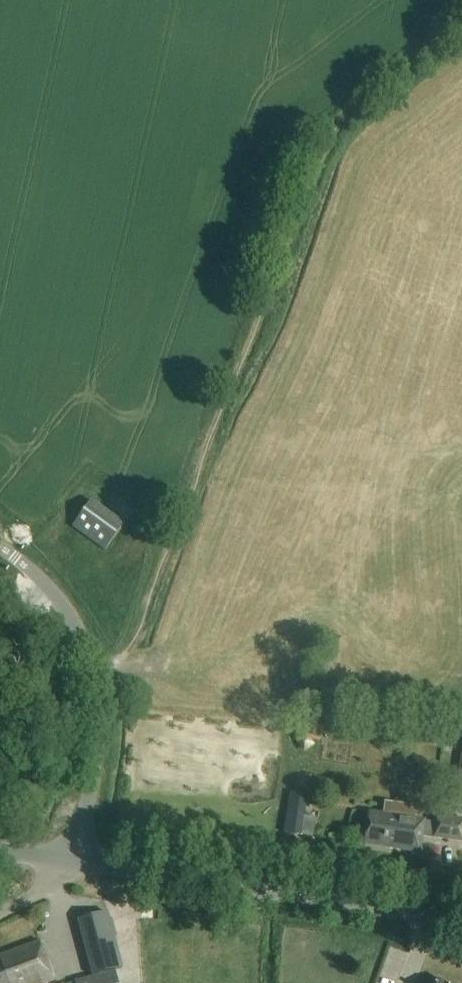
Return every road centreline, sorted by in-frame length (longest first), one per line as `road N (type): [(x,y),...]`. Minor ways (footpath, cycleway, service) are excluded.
road 1 (unclassified): [(73,862),(461,918)]
road 2 (unclassified): [(73,862),(99,744),(92,668),(59,599),(0,546)]

